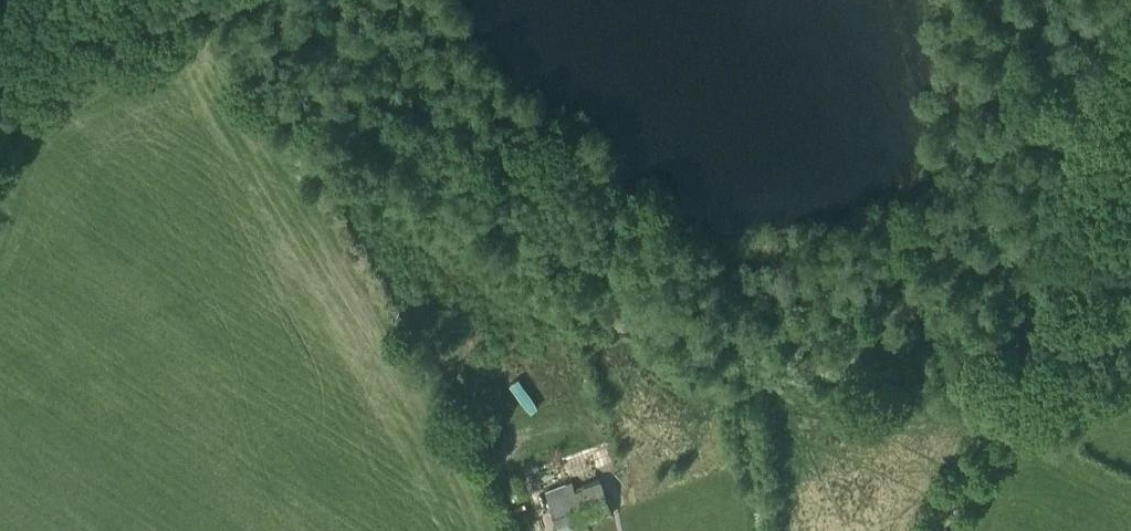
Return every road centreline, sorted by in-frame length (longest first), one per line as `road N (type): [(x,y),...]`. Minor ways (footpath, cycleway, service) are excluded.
road 1 (track): [(1130,131),(938,530)]

